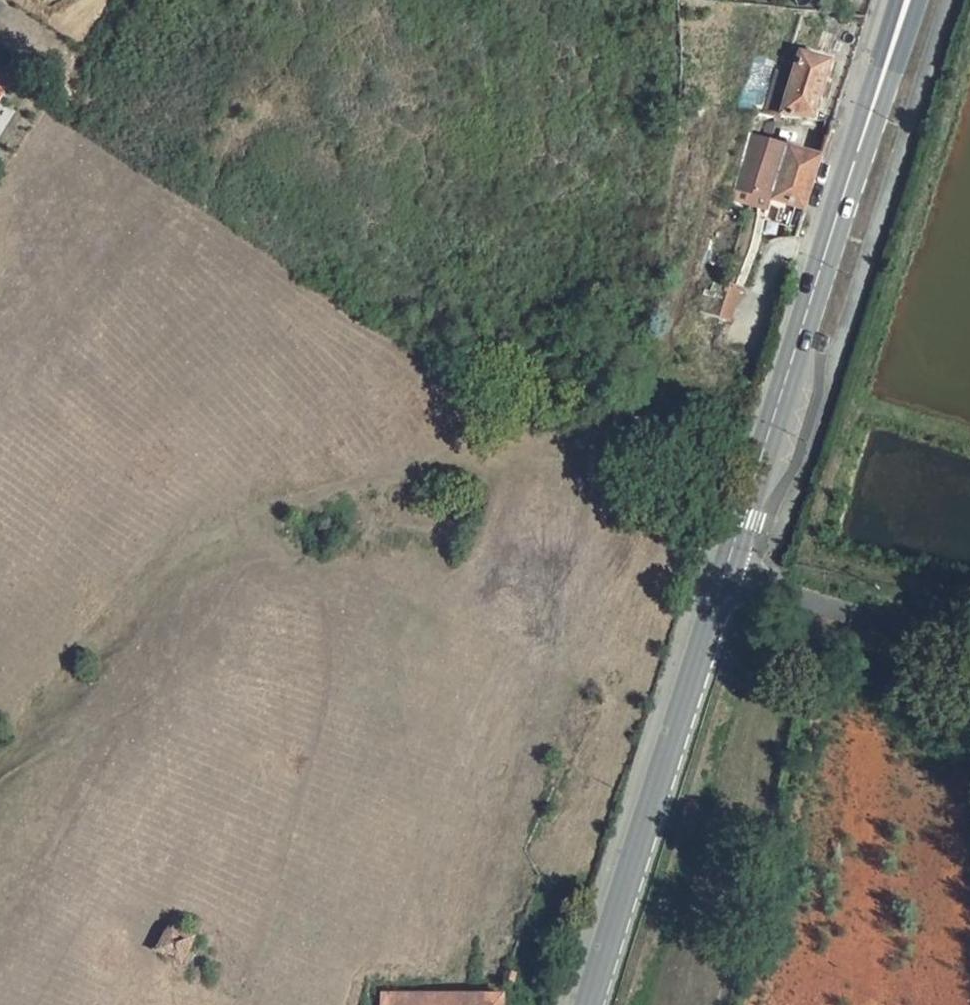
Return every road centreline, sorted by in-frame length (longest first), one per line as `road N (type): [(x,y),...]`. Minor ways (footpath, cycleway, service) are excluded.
road 1 (primary): [(908,0),(591,1004)]

